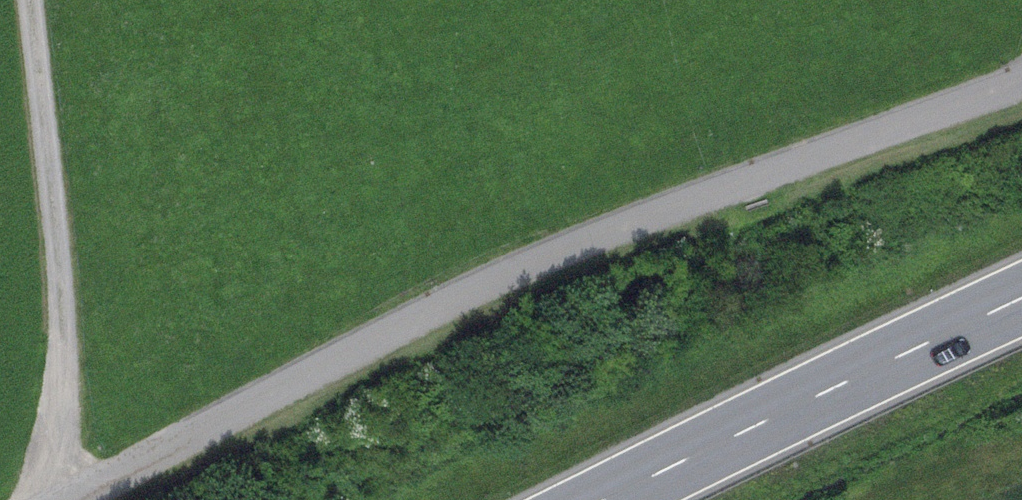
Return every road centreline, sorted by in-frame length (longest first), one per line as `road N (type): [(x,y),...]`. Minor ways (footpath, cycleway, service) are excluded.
road 1 (track): [(1021,81),(712,189),(474,292),(67,499)]
road 2 (track): [(33,0),(65,314),(51,460),(68,499)]
road 3 (primary): [(1021,299),(598,499)]

